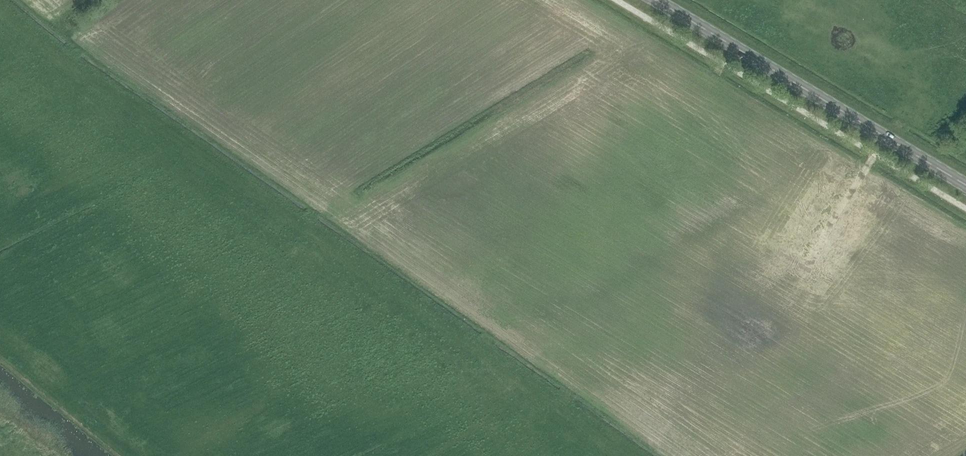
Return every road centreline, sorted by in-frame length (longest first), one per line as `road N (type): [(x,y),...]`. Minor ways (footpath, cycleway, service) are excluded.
road 1 (primary): [(965,185),(658,0)]
road 2 (track): [(126,455),(0,354)]

